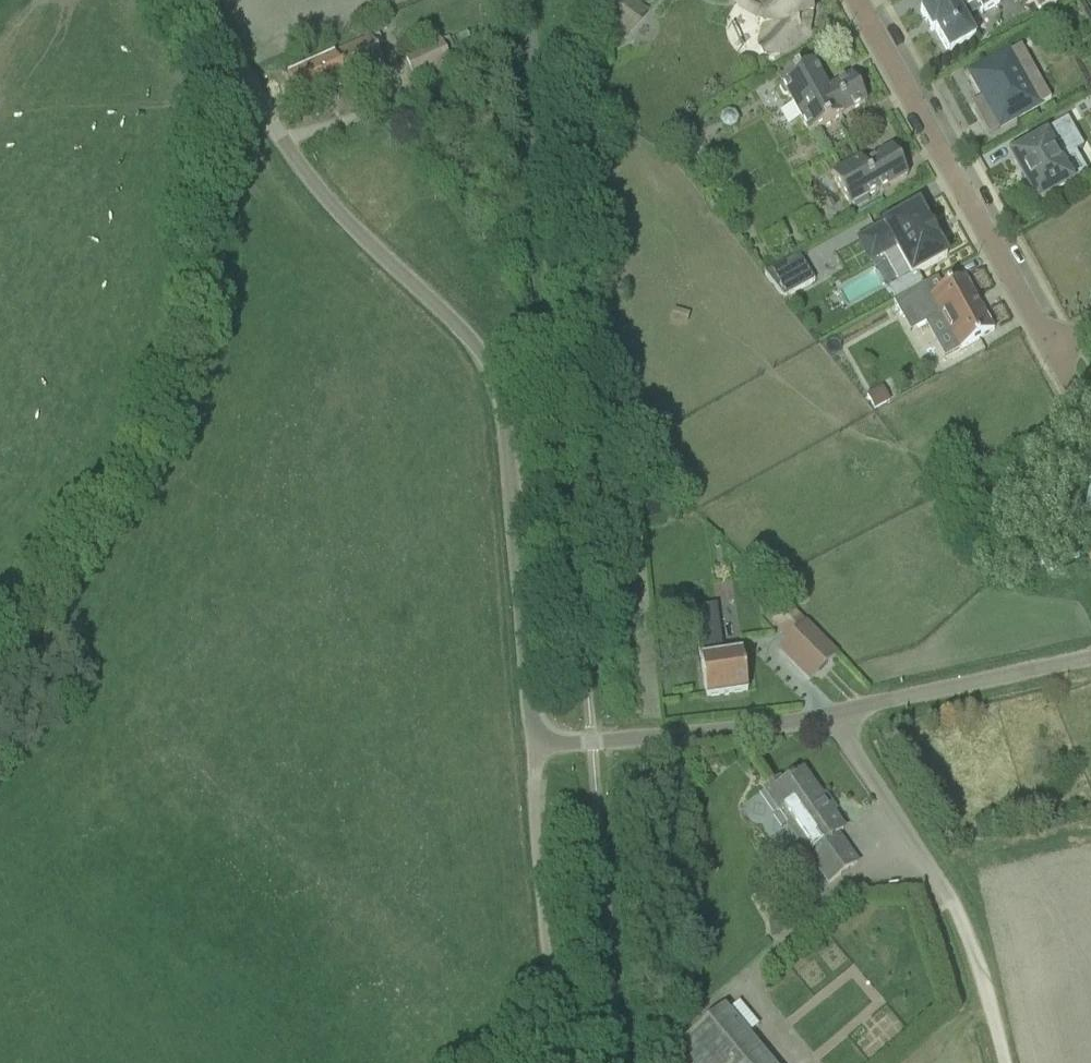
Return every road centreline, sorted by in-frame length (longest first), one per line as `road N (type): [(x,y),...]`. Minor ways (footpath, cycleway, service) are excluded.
road 1 (unclassified): [(532,743),(498,384),(469,337),(329,204),(199,0)]
road 2 (residential): [(857,0),(1051,350)]
road 3 (track): [(532,743),(558,1062)]
road 4 (unclassified): [(532,743),(828,715)]
road 5 (unclassified): [(828,715),(1090,658)]
road 6 (unclassified): [(951,901),(828,715)]
road 7 (track): [(1004,1062),(951,901)]

